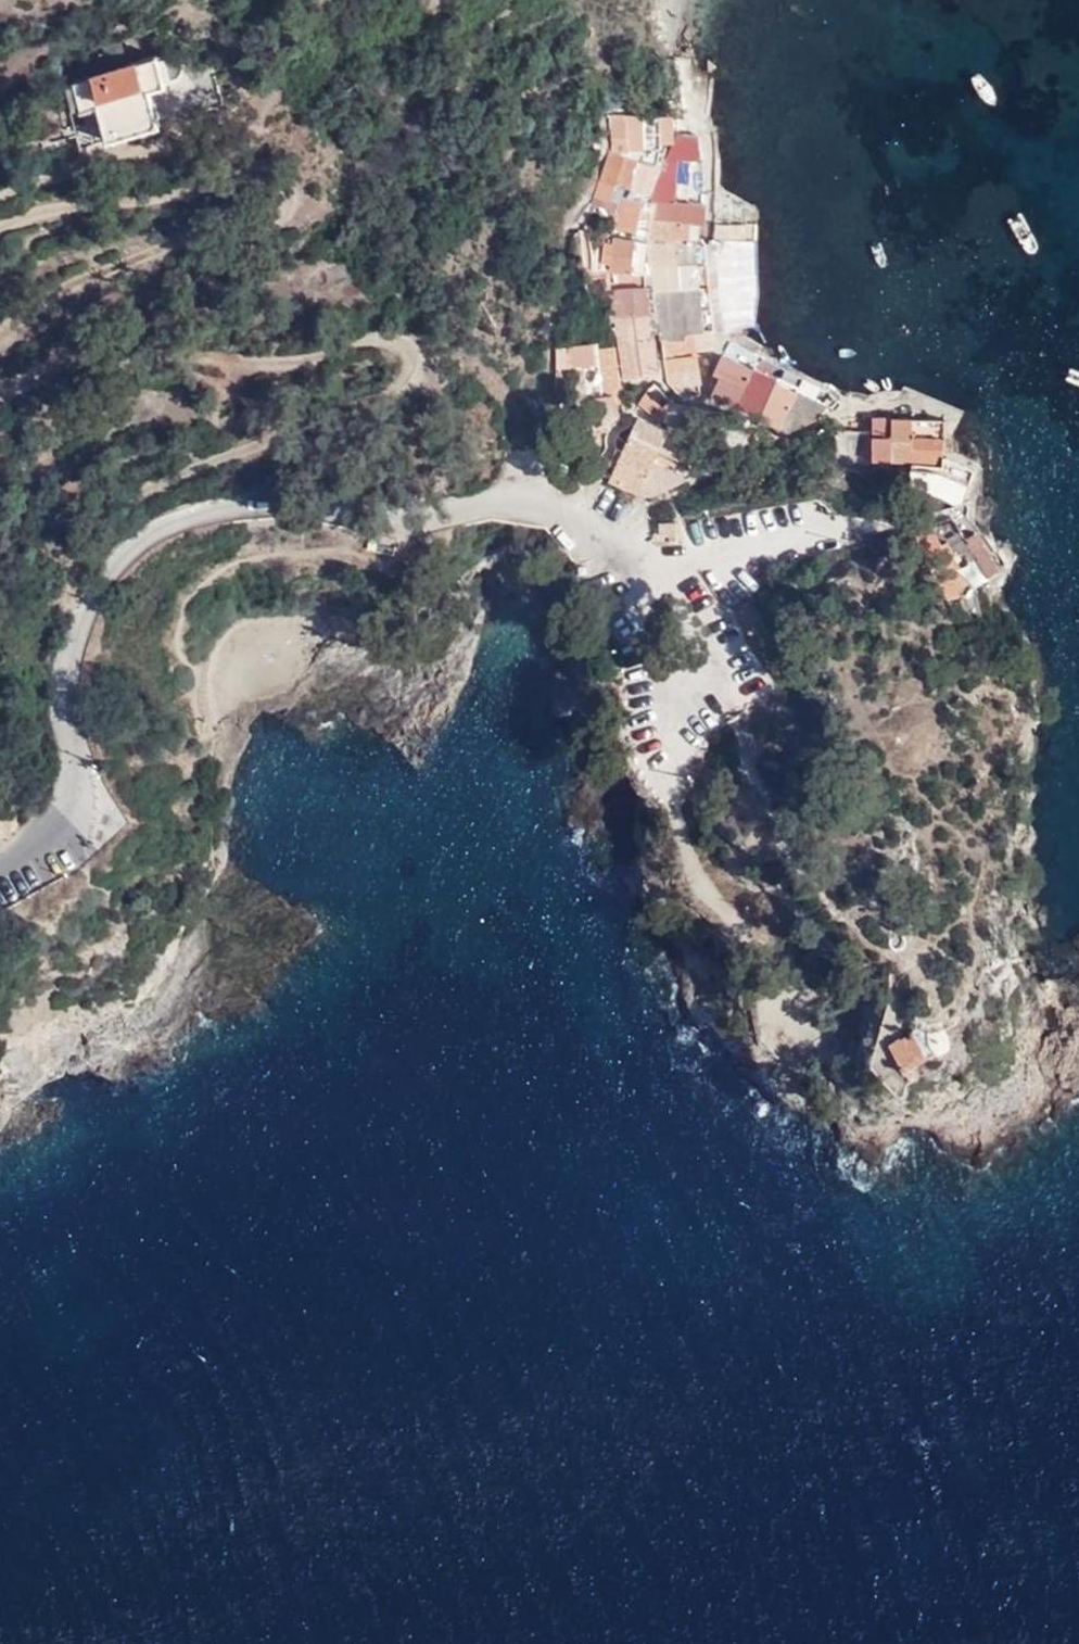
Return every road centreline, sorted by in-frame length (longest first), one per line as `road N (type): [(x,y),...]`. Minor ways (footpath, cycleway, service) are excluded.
road 1 (residential): [(0,865),(62,820),(73,795),(62,693),(85,611),(122,557),(176,525),(268,507),(402,524),(524,503),(572,514),(619,555),(649,563),(827,529)]

